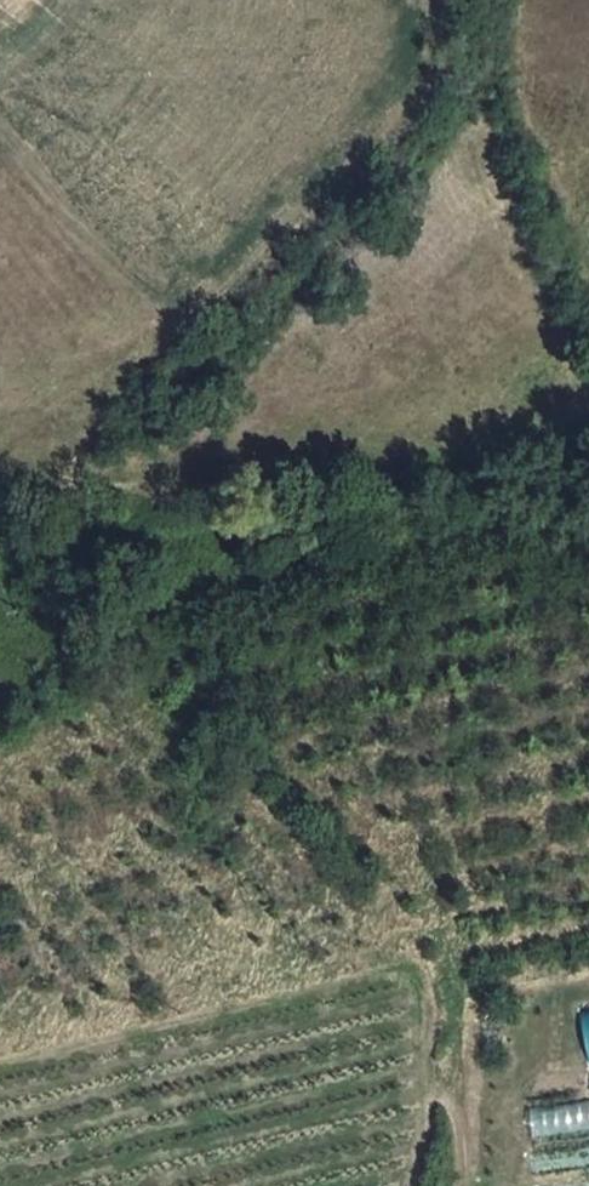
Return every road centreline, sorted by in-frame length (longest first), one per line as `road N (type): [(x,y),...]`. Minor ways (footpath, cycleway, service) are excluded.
road 1 (track): [(128,587),(186,659),(413,872),(454,928),(468,1185)]

